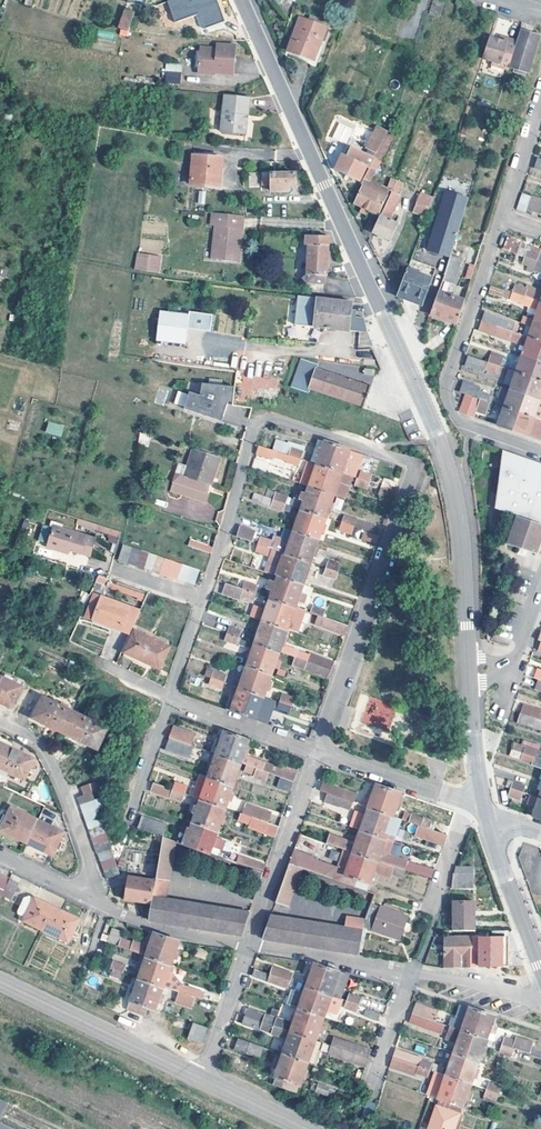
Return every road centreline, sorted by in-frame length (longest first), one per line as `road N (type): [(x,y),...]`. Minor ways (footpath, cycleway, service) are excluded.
road 1 (tertiary): [(240,0),(441,440),(460,522),(468,668)]
road 2 (residential): [(319,751),(414,476),(409,464),(275,420),(256,428),(204,599)]
road 3 (residential): [(540,452),(463,428),(446,396),(504,220)]
road 4 (secondary): [(0,982),(200,1078)]
road 5 (residential): [(92,901),(93,868),(58,766),(33,738),(0,723)]
road 6 (residential): [(251,944),(319,751)]
road 7 (residential): [(92,901),(145,924),(251,944)]
road 8 (residential): [(251,944),(411,974)]
road 9 (residential): [(169,700),(319,751)]
road 10 (tertiary): [(488,824),(540,973)]
road 11 (residential): [(319,751),(467,801)]
road 12 (residential): [(200,1078),(251,944)]
road 13 (tertiary): [(468,668),(484,806)]
road 14 (residential): [(411,974),(540,993)]
road 15 (residential): [(540,585),(511,665),(468,668)]
road 16 (residential): [(169,700),(131,815)]
road 17 (residential): [(467,801),(436,918)]
road 18 (residential): [(411,974),(375,1089)]

